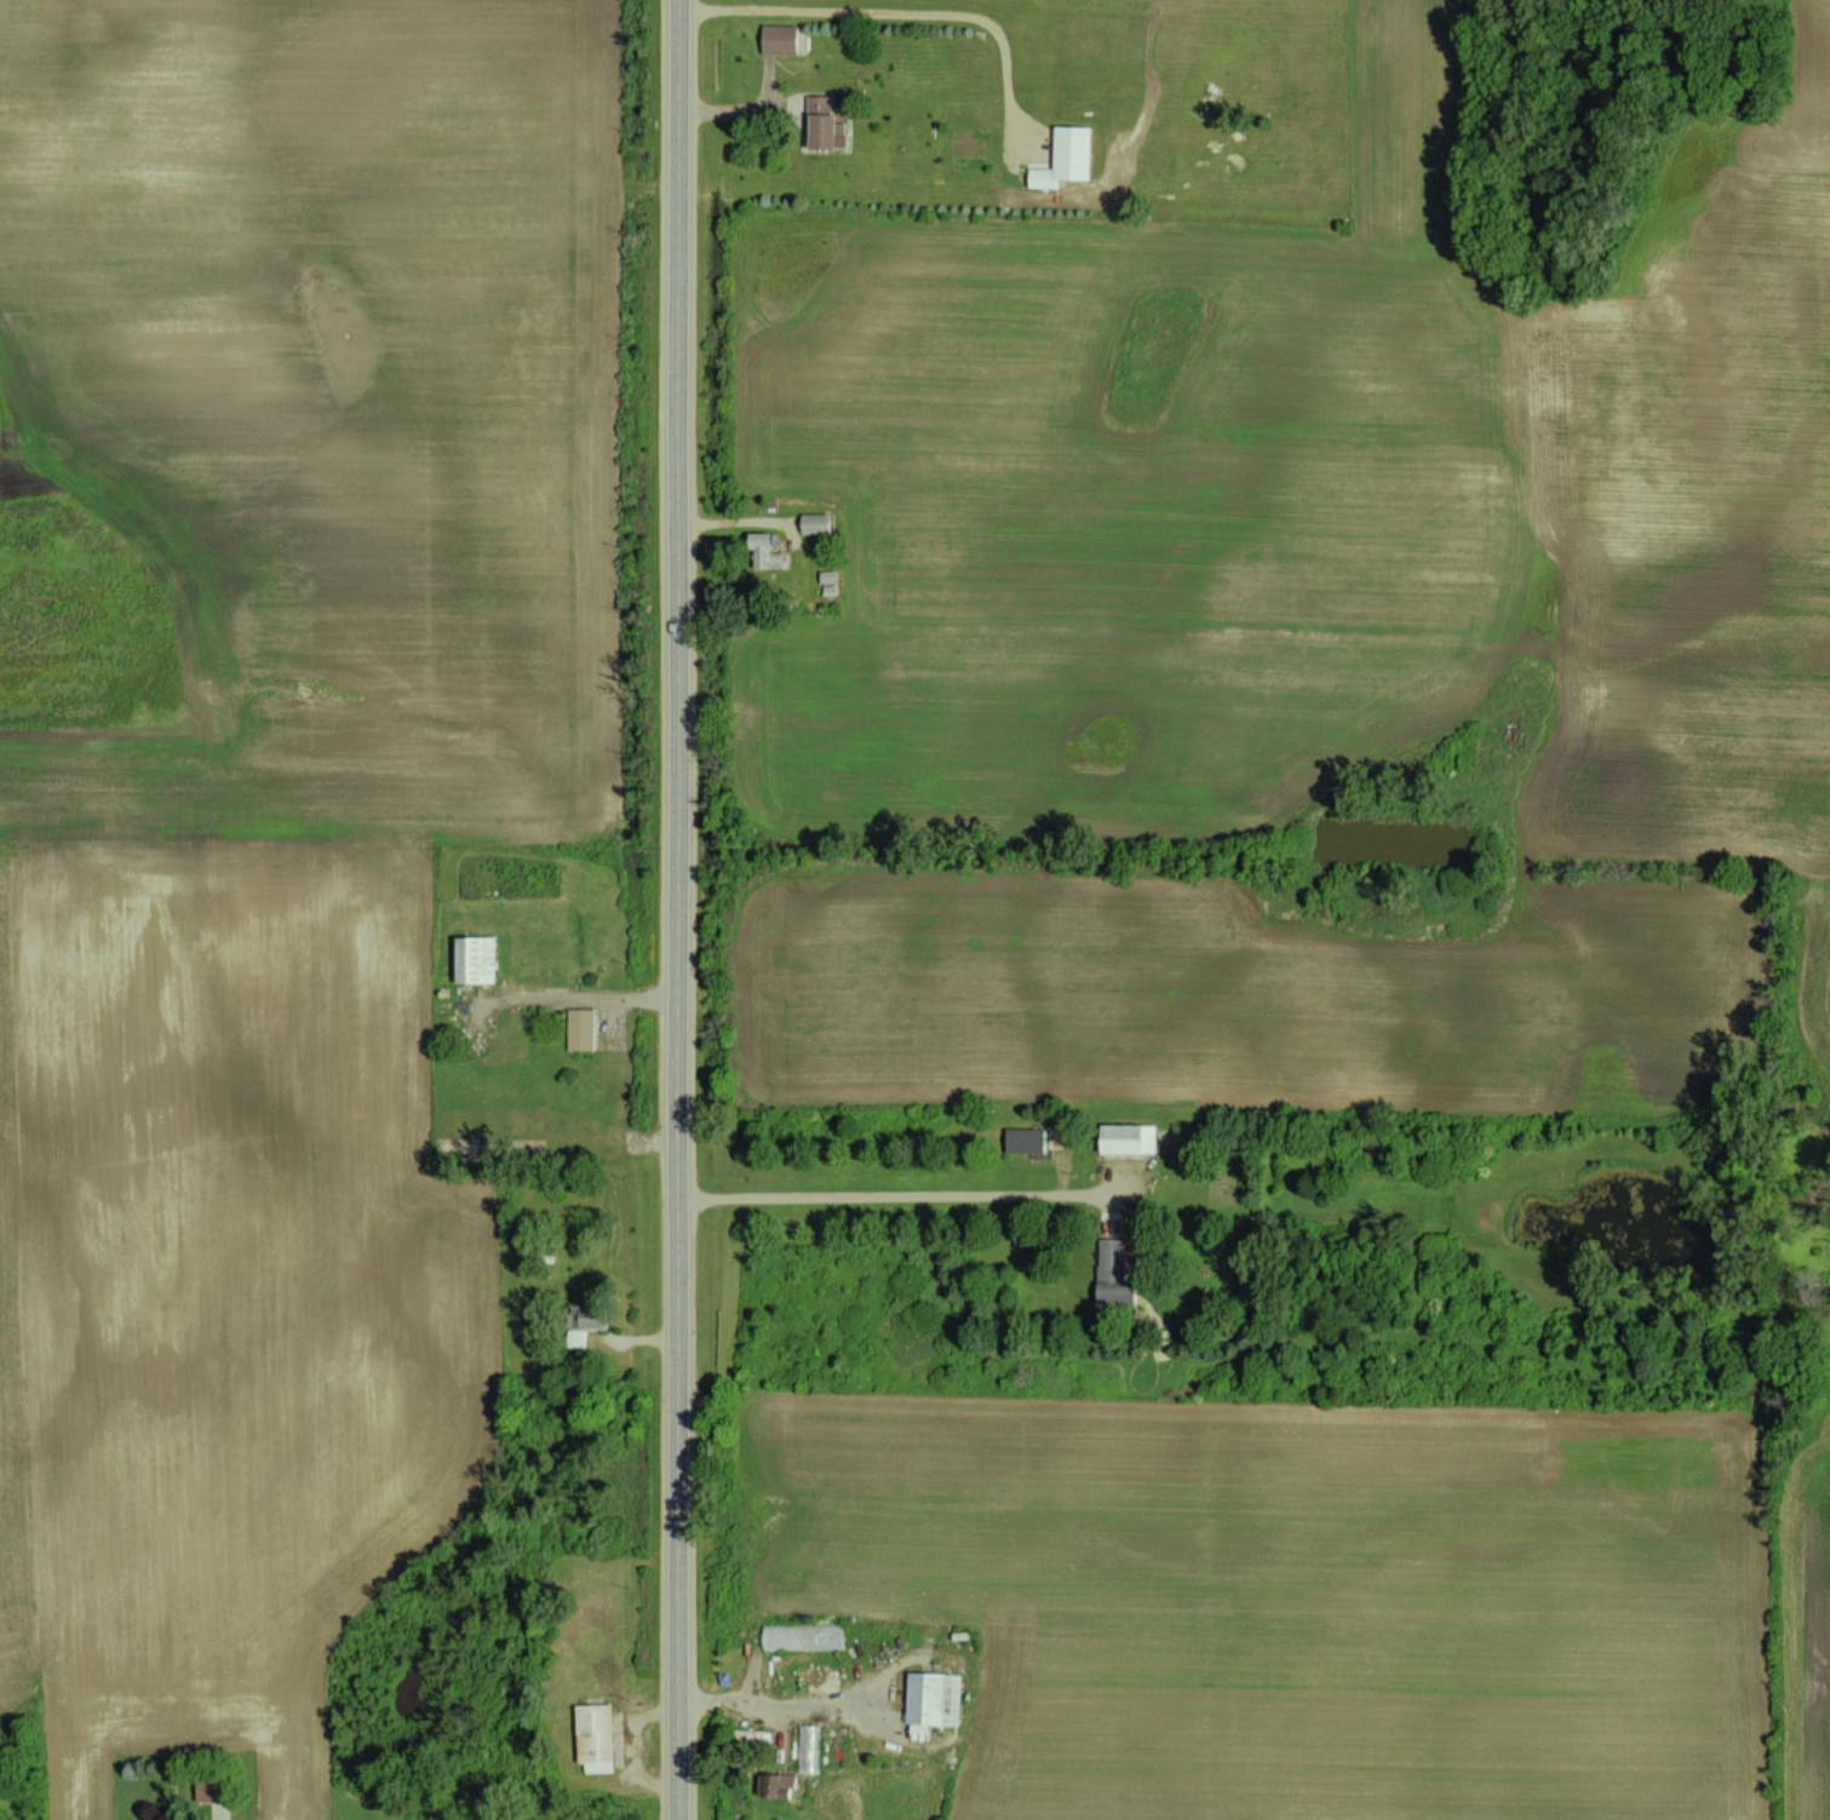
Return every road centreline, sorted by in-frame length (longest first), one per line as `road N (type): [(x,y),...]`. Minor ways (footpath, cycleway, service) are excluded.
road 1 (secondary): [(675,1819),(676,0)]

